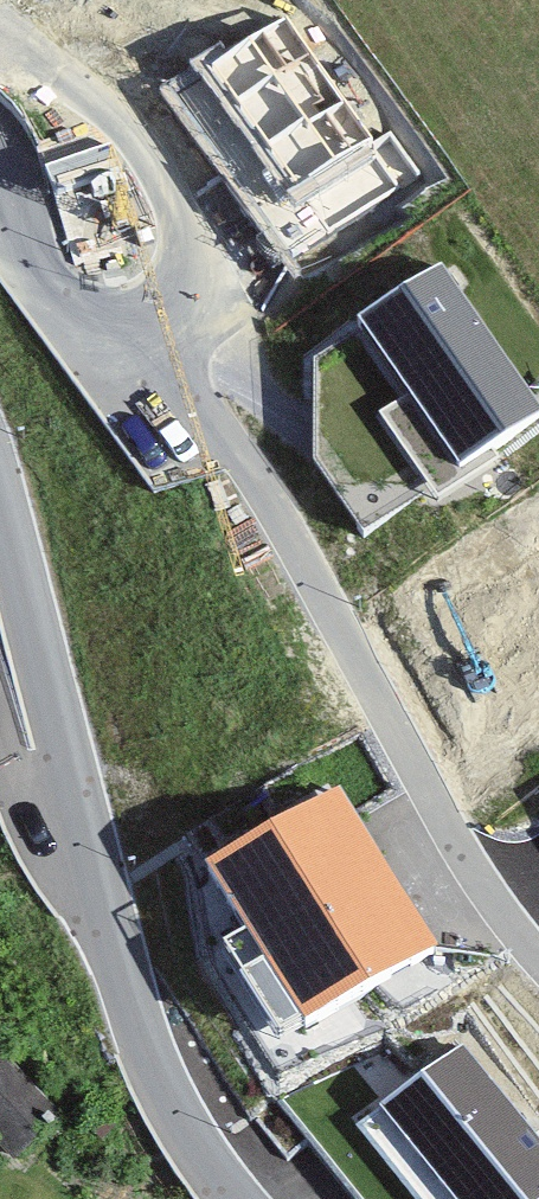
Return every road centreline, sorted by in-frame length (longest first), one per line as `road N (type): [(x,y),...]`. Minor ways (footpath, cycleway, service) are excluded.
road 1 (residential): [(0,151),(19,187),(18,242),(46,297),(139,354),(240,456),(460,863),(538,970)]
road 2 (residential): [(231,1198),(173,1100),(120,977),(0,489)]

